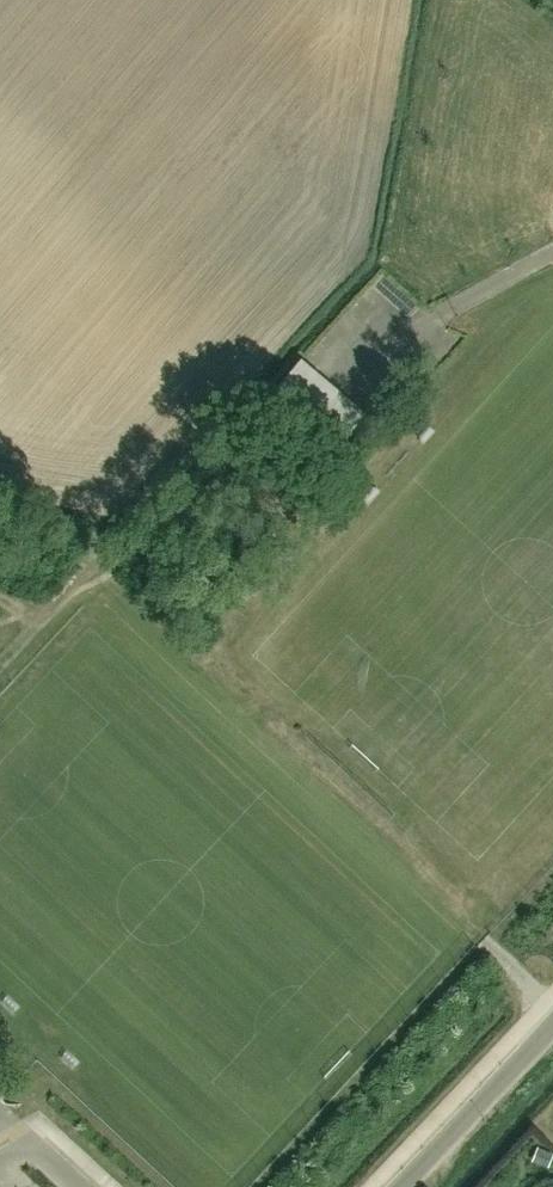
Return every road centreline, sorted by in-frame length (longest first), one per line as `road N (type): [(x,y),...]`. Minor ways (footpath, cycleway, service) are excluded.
road 1 (unclassified): [(400,1186),(552,1028)]

